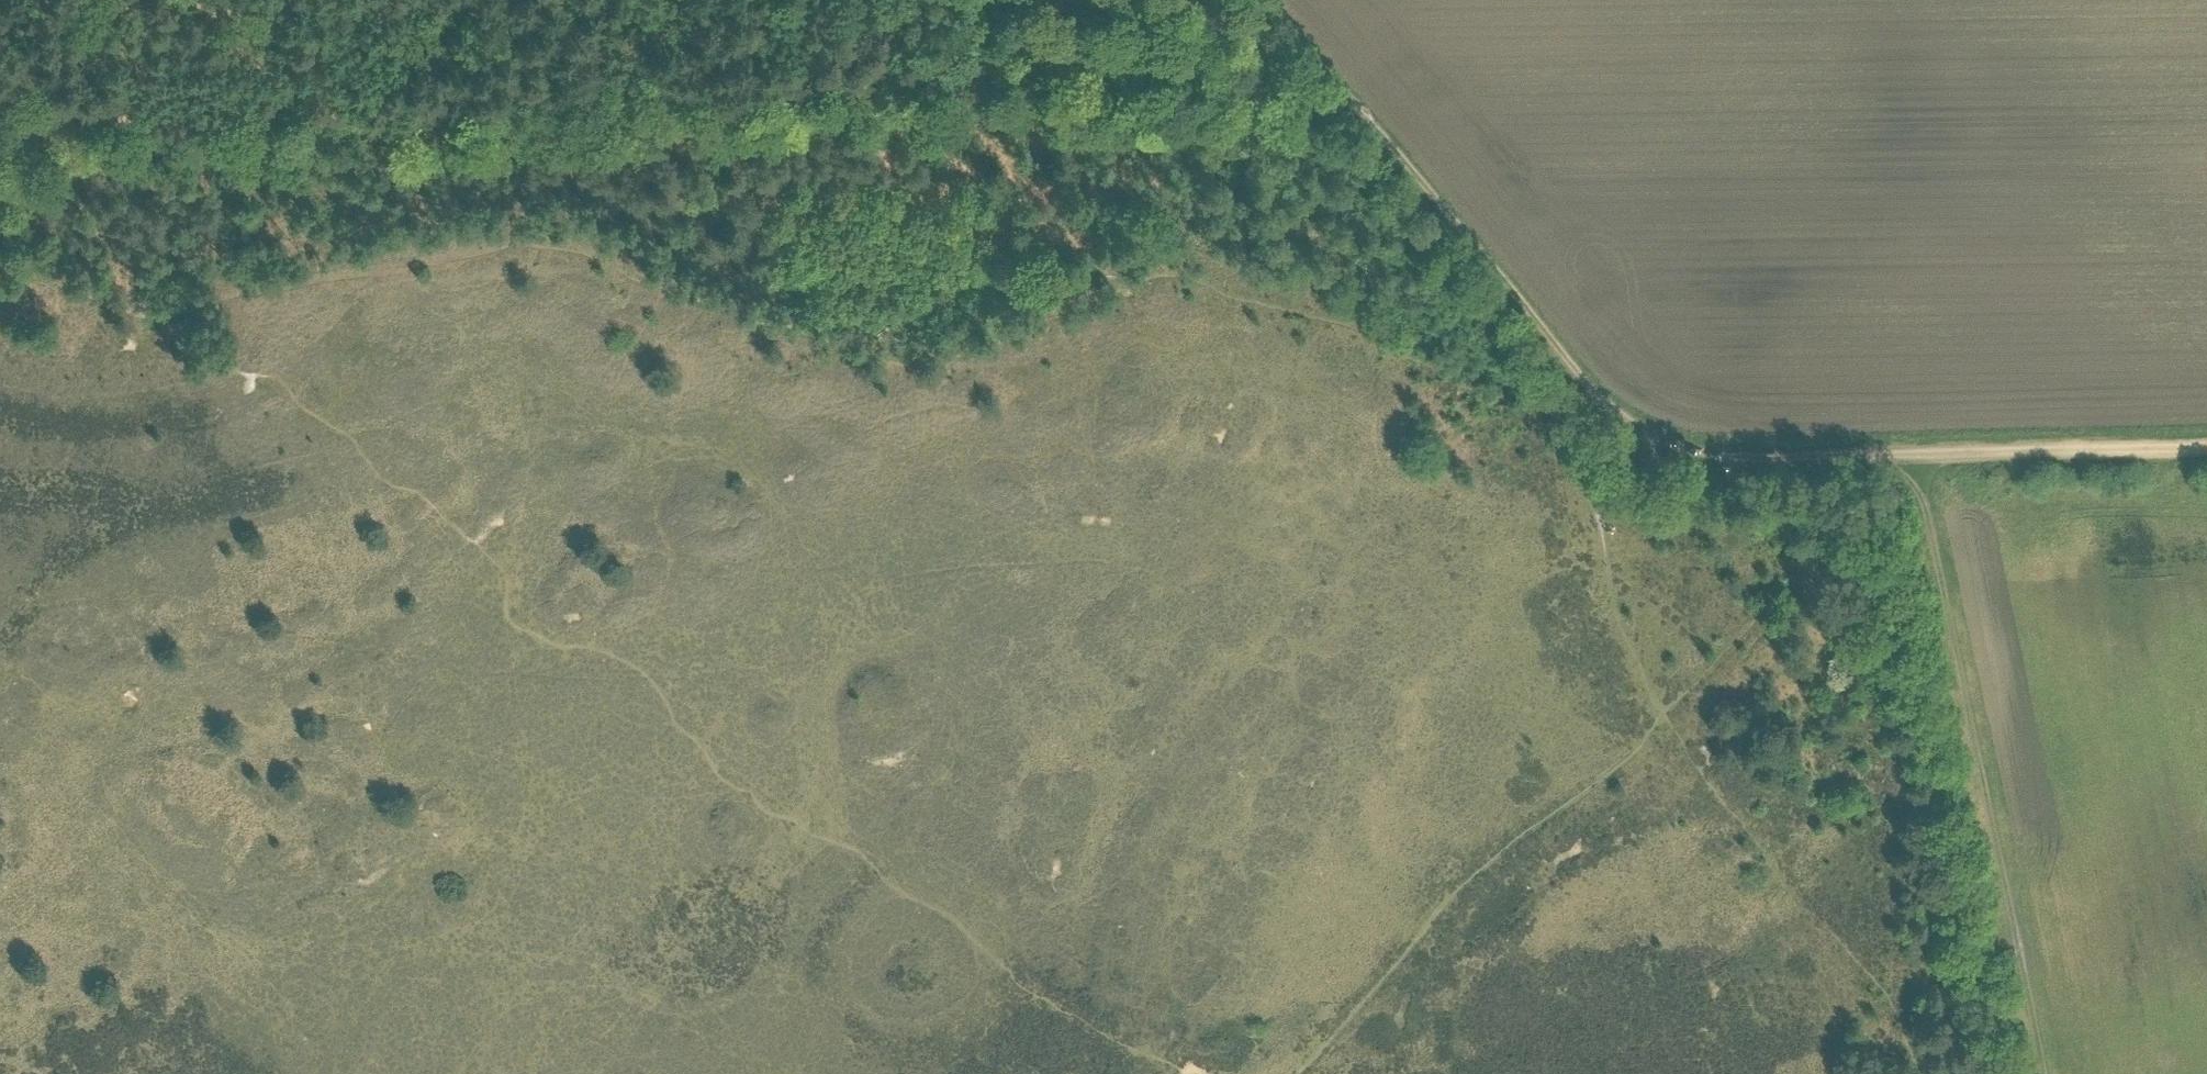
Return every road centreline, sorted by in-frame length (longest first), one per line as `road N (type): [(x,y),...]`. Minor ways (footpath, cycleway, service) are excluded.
road 1 (track): [(0,156),(1349,93)]
road 2 (track): [(1889,458),(1734,456),(1645,438),(1597,402),(1349,93)]
road 3 (track): [(2206,449),(1889,458)]
road 4 (track): [(1349,93),(1271,0)]

